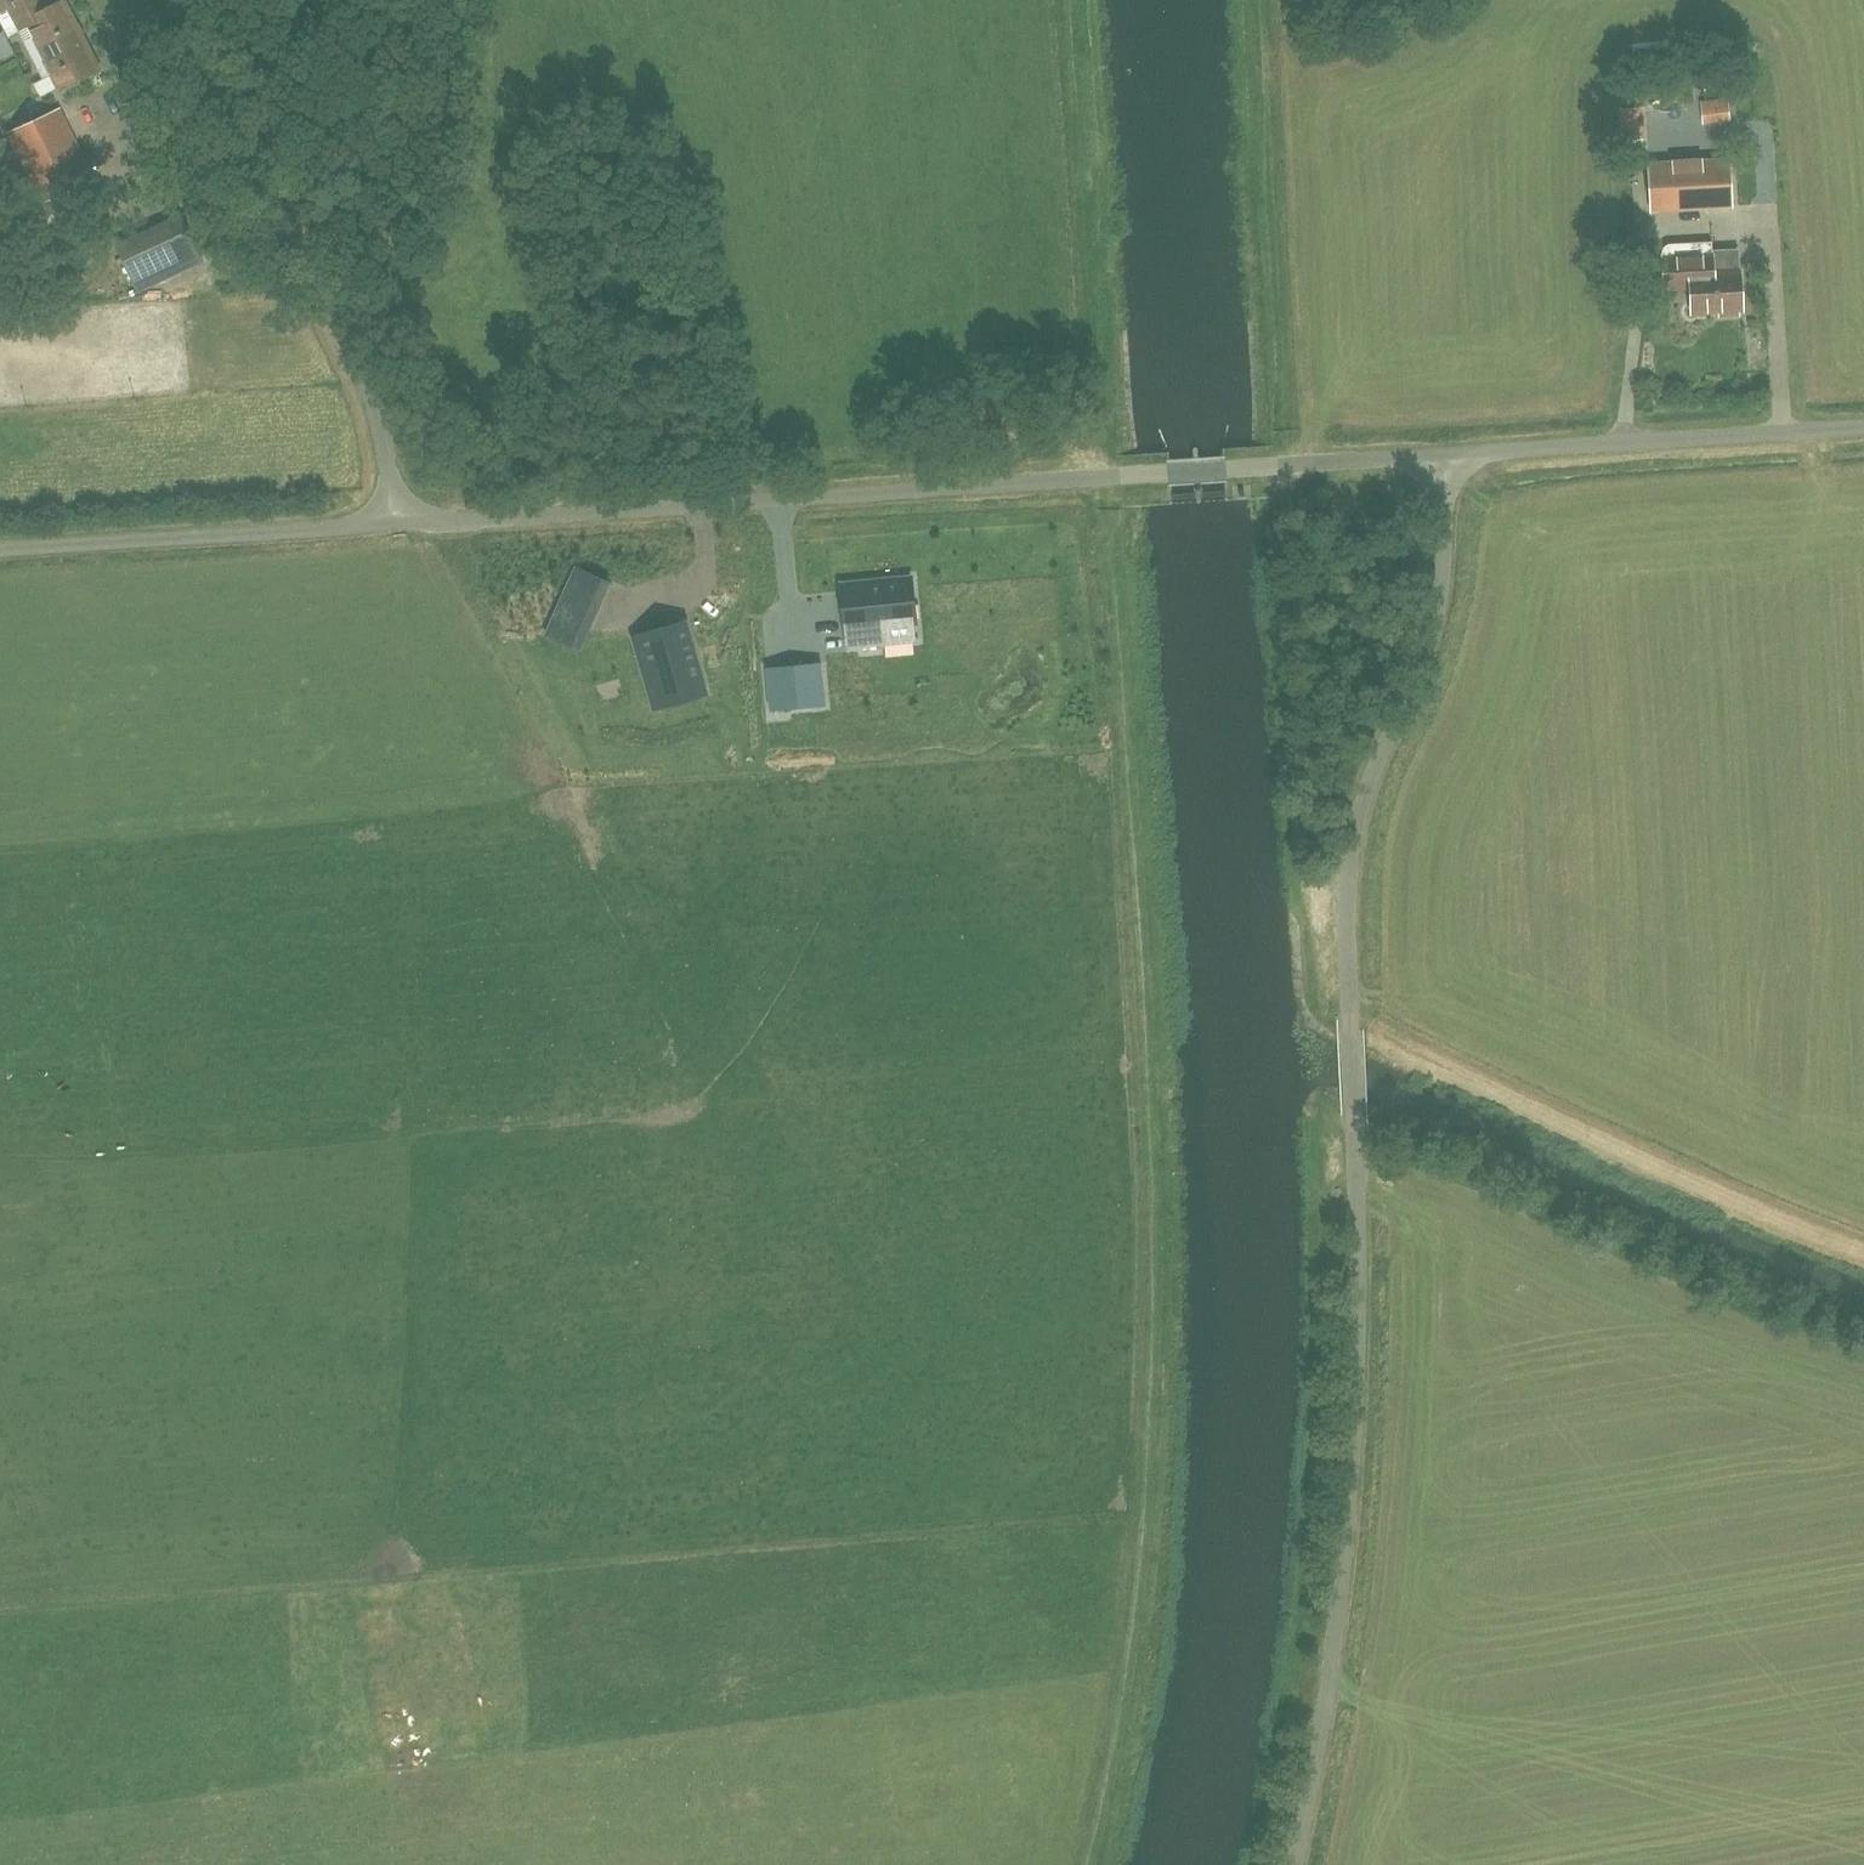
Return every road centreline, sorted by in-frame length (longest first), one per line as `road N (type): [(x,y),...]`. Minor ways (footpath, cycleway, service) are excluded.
road 1 (unclassified): [(1295,1864),(1334,1637),(1358,1432),(1362,1228),(1347,950),(1351,845),(1441,590),(1444,456)]
road 2 (unclassified): [(402,520),(1444,456)]
road 3 (unclassified): [(402,520),(367,385),(169,0)]
road 4 (unclassified): [(1444,456),(1863,428)]
road 5 (unclassified): [(0,545),(402,520)]

